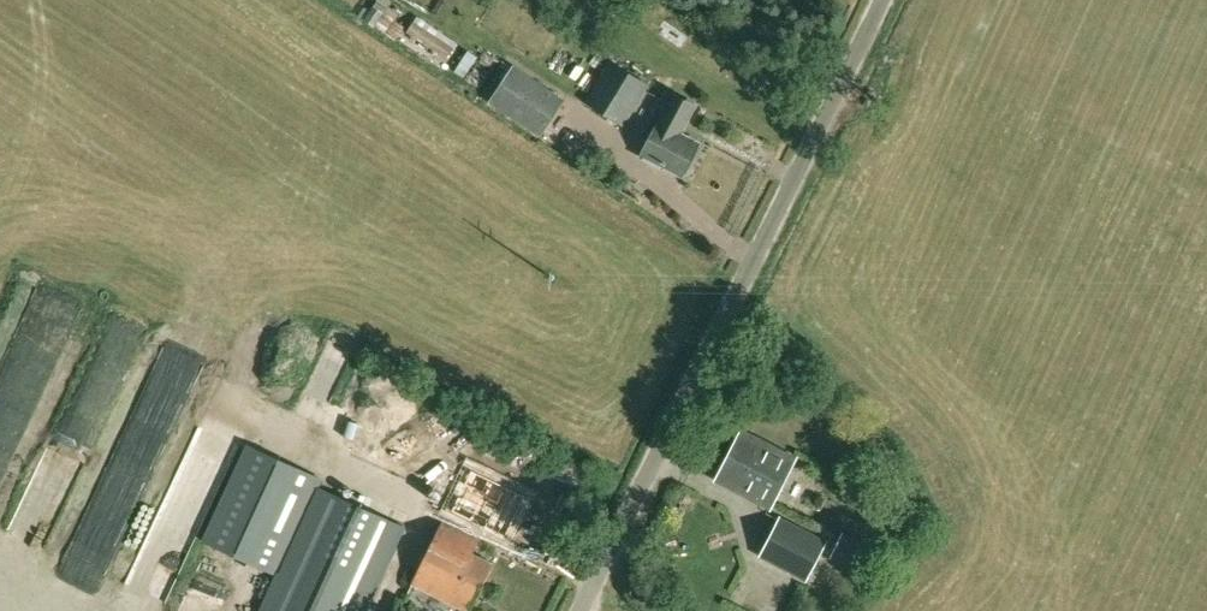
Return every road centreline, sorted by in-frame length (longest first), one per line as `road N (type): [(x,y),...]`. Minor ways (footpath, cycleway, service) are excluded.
road 1 (unclassified): [(581,610),(885,0)]

